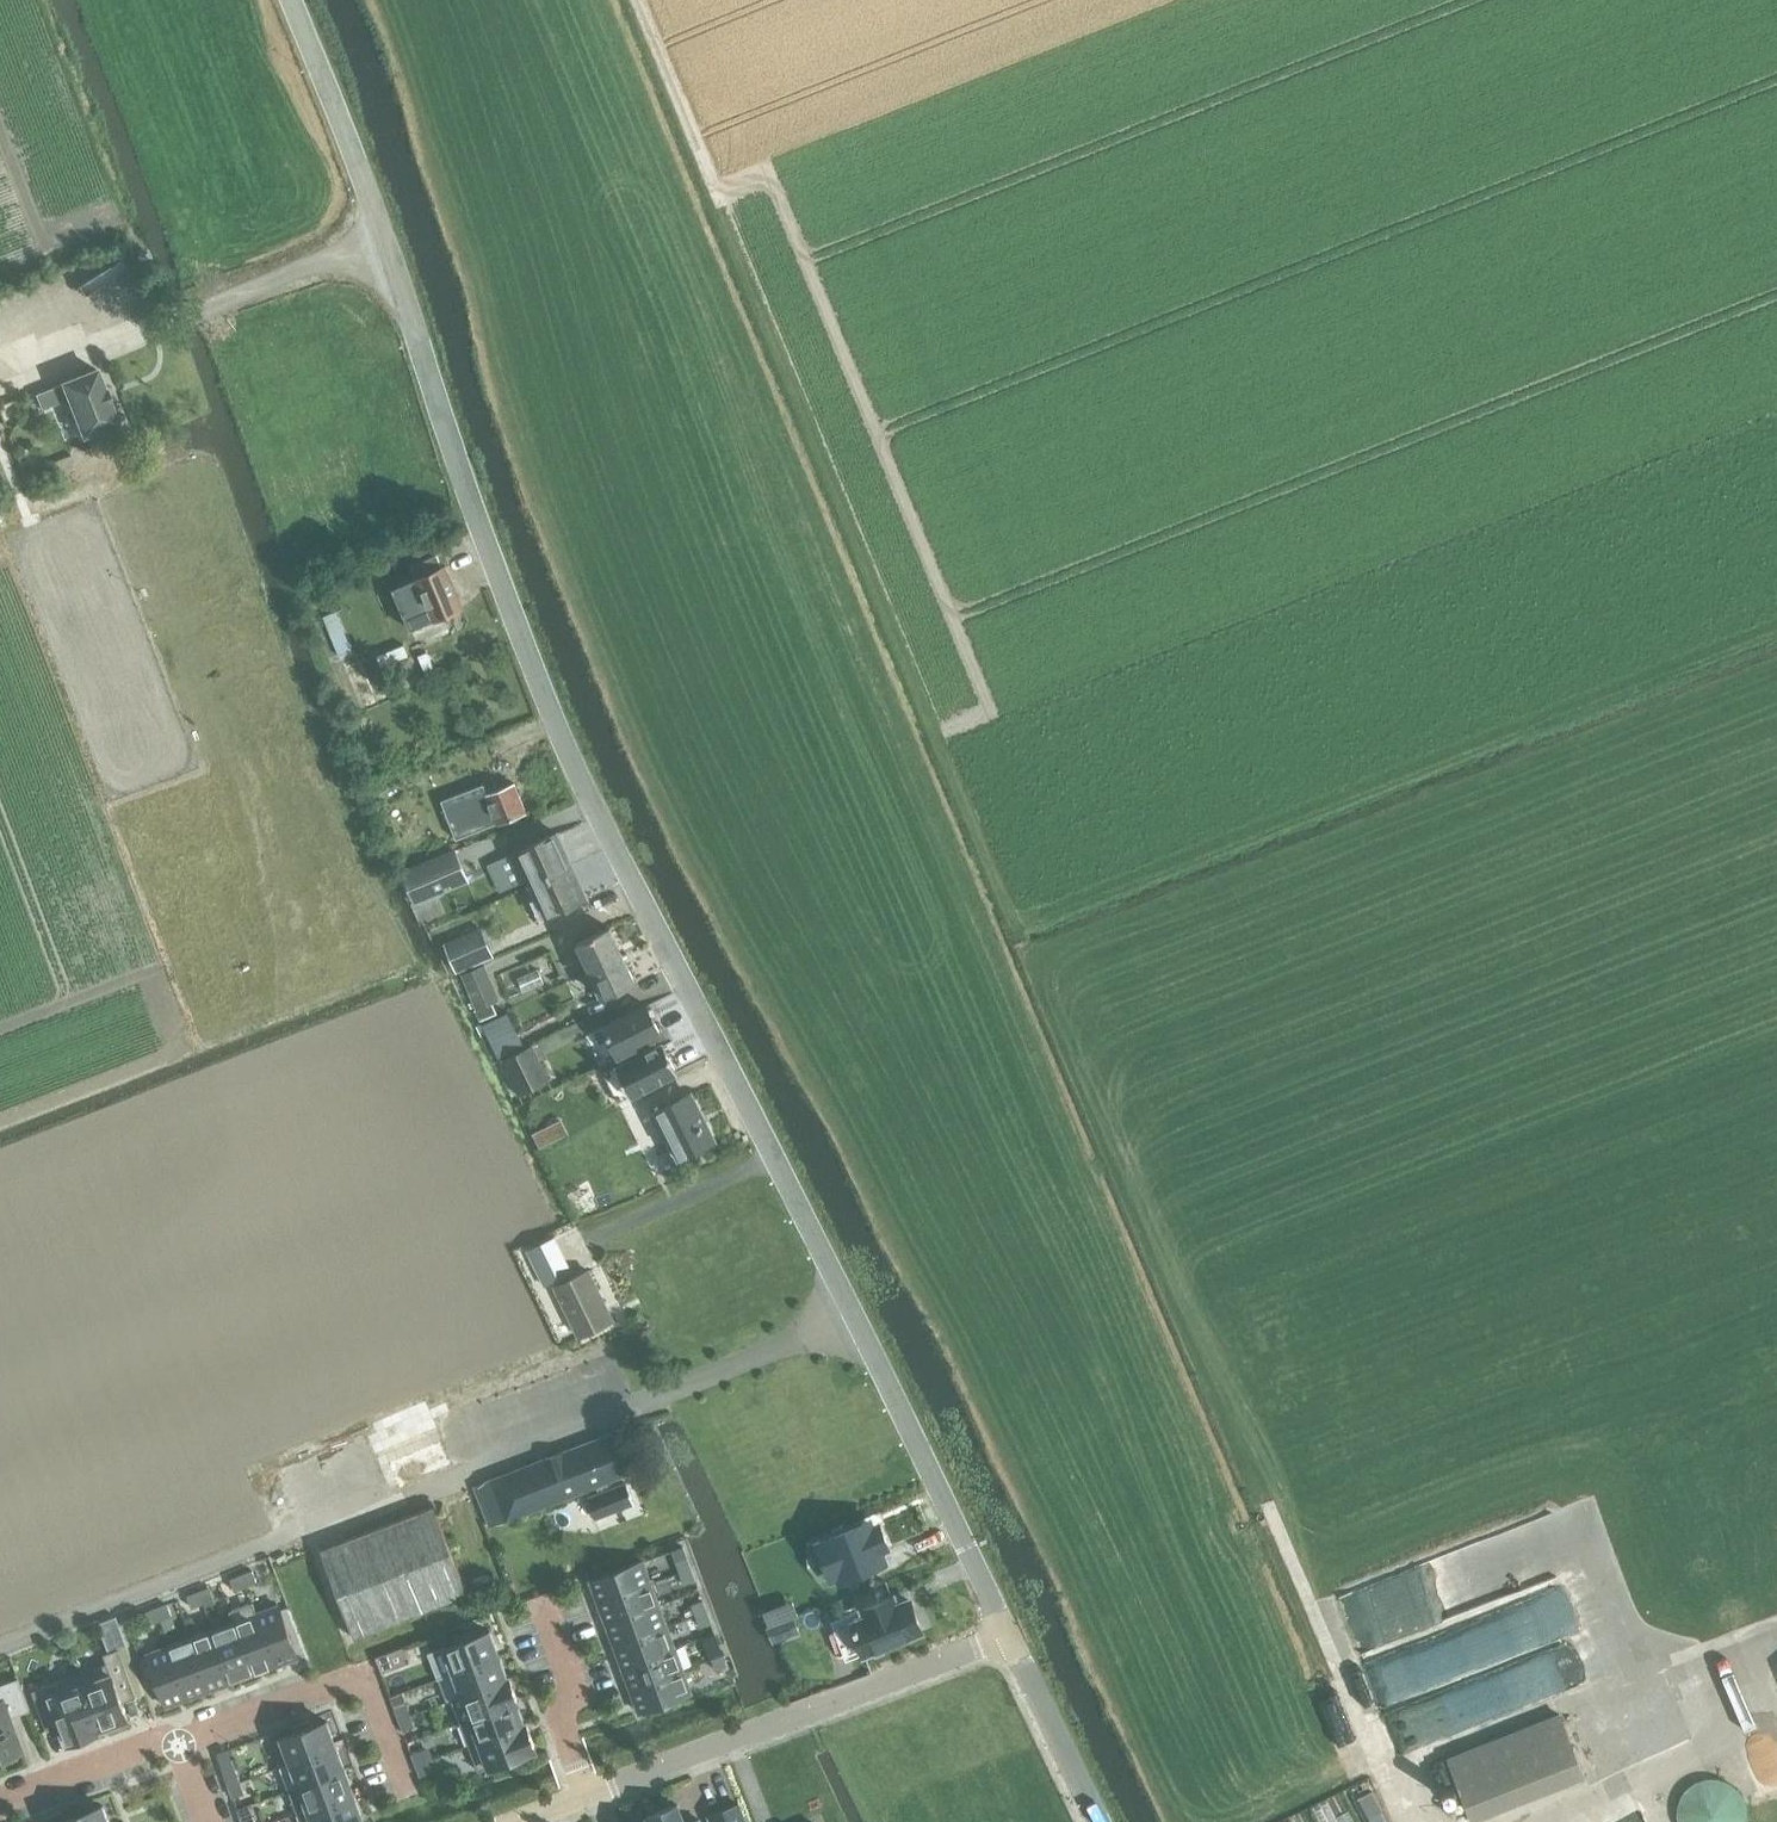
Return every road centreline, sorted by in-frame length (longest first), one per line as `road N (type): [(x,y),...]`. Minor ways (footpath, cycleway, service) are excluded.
road 1 (residential): [(1009,1635),(551,715),(290,0)]
road 2 (residential): [(590,1796),(1009,1635)]
road 3 (track): [(0,1647),(300,1530),(319,1532)]
road 4 (residential): [(413,1797),(366,1672),(179,1740)]
road 5 (track): [(637,0),(721,206)]
road 6 (residential): [(590,1796),(560,1714),(572,1677),(542,1597)]
road 7 (residential): [(1101,1821),(1009,1635)]
road 8 (residential): [(179,1740),(0,1799)]

